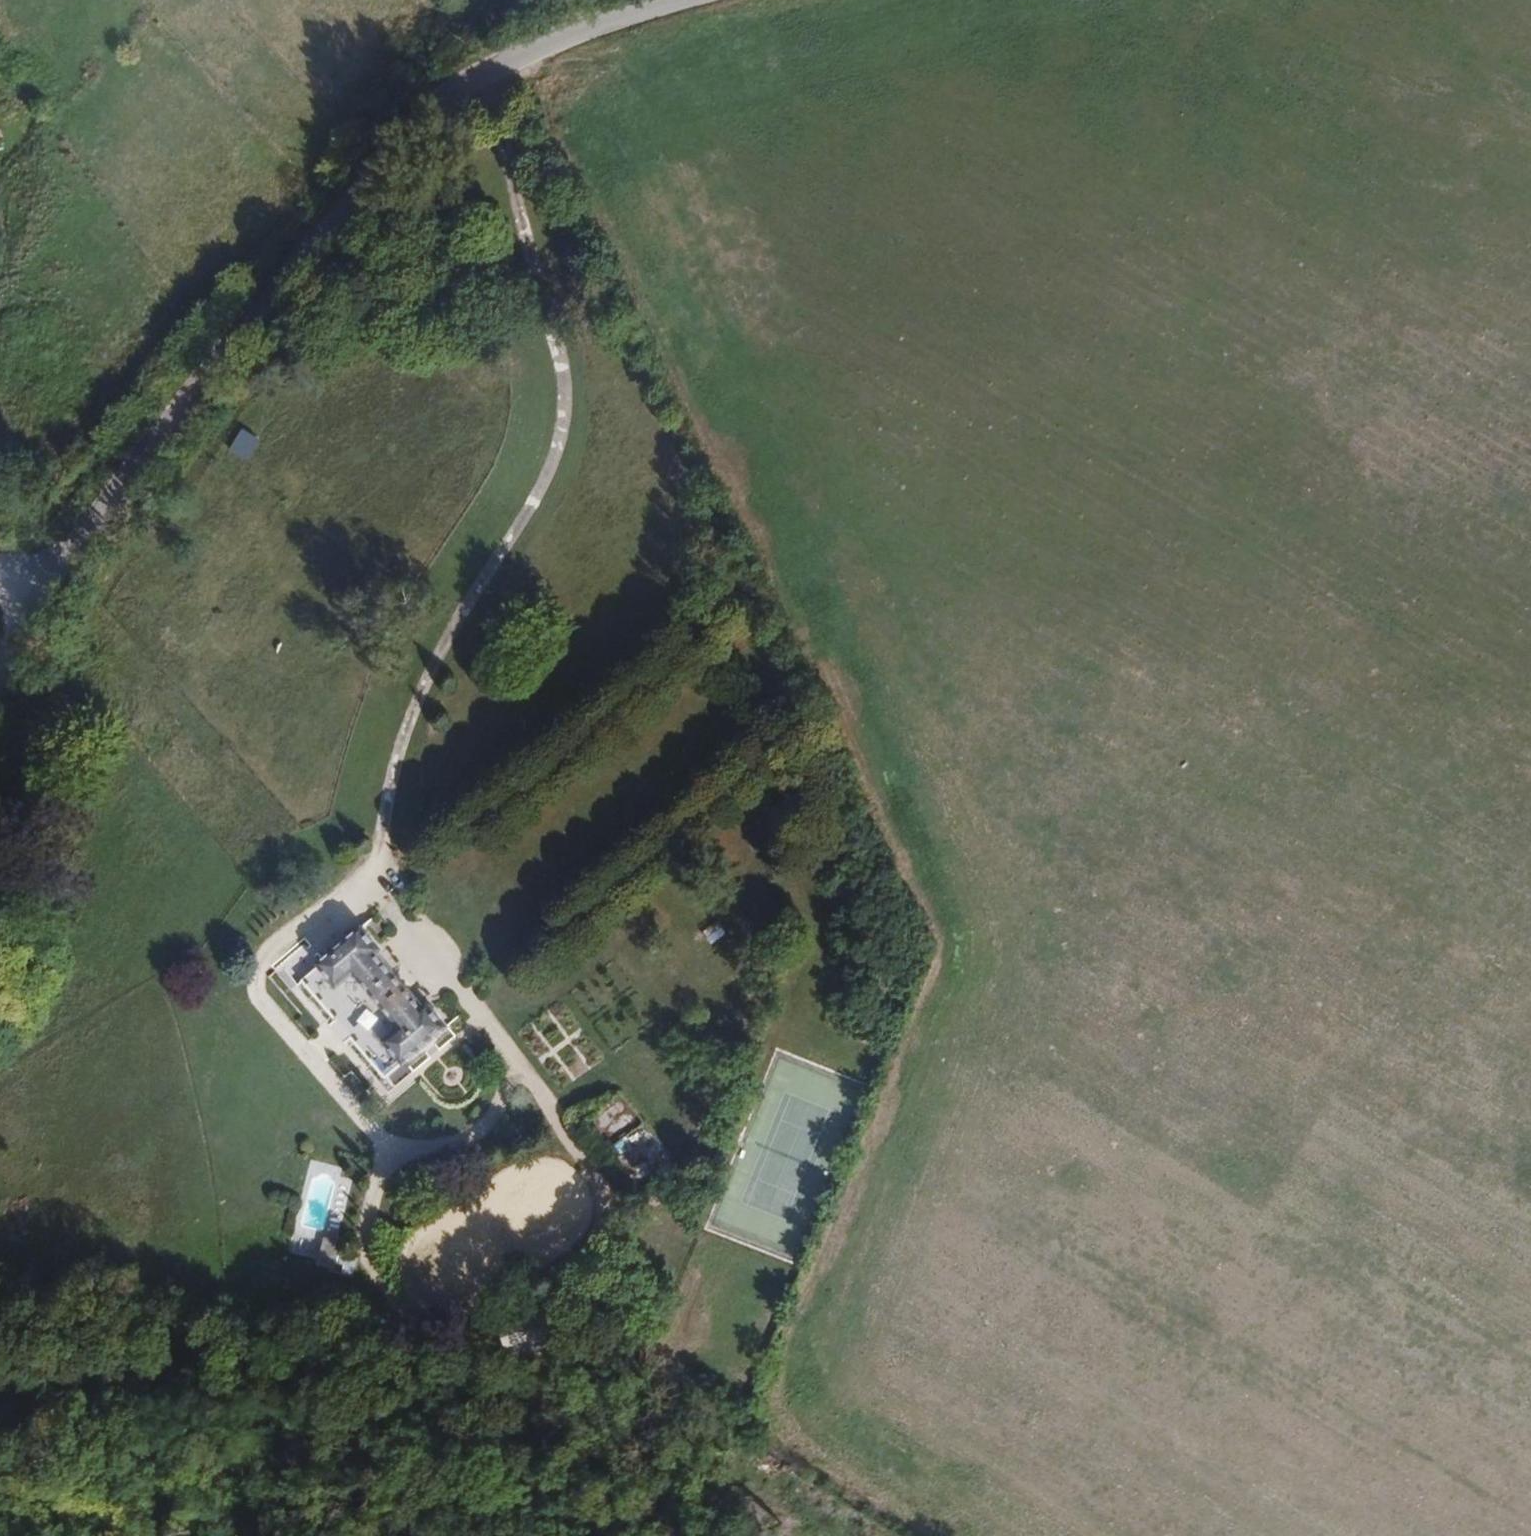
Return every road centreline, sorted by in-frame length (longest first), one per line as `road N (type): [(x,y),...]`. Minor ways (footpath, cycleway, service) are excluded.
road 1 (tertiary): [(693,0),(564,39),(479,81),(429,126),(194,393),(35,596)]

